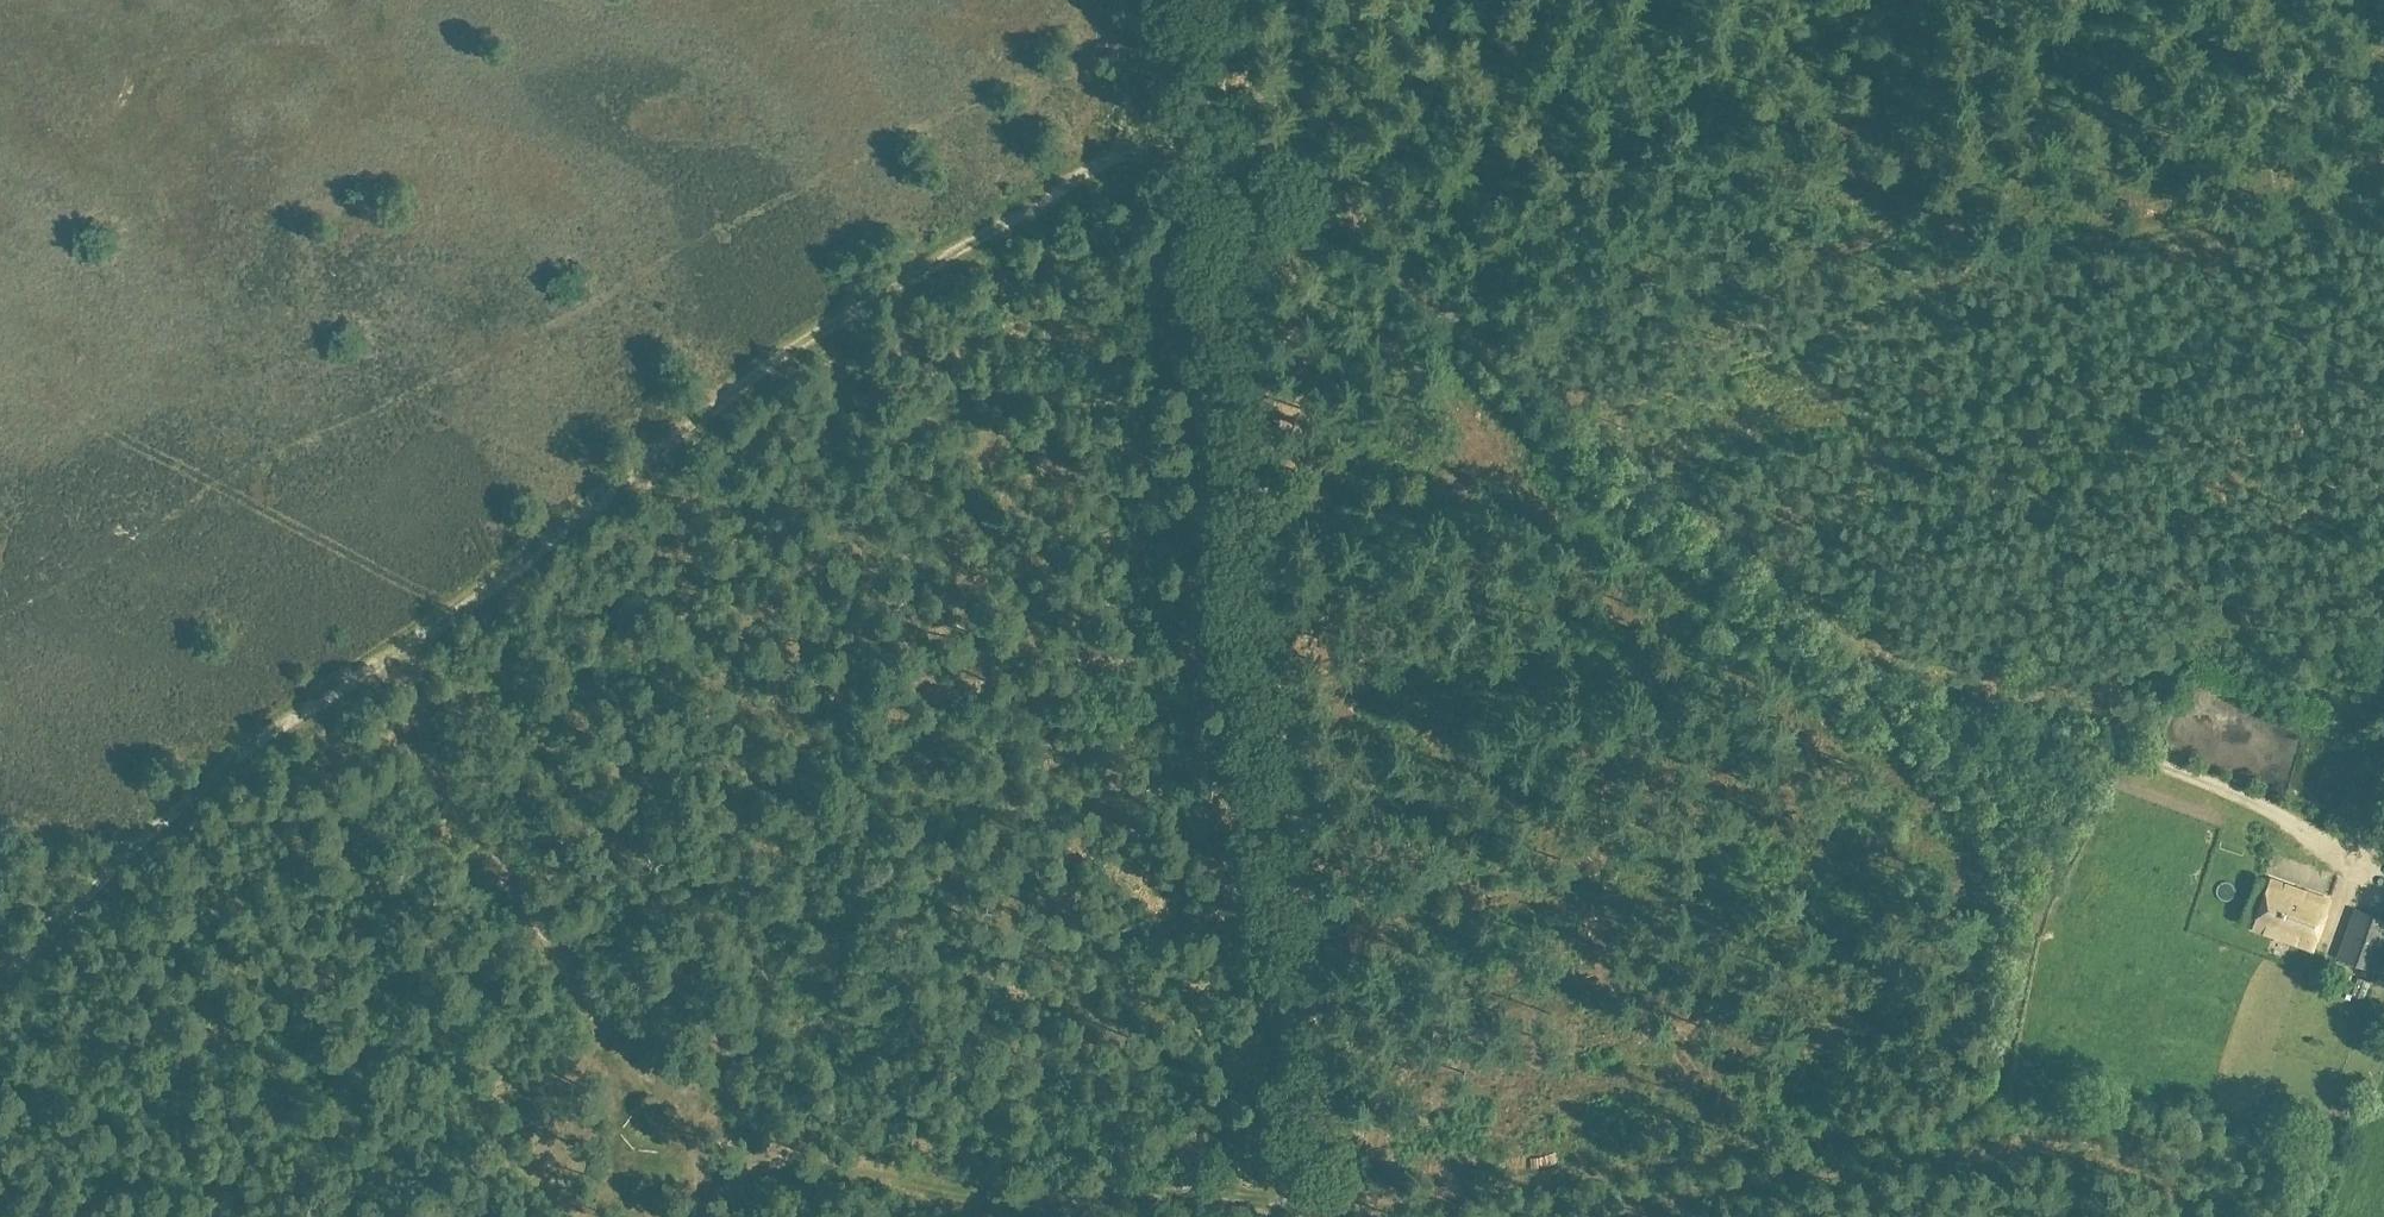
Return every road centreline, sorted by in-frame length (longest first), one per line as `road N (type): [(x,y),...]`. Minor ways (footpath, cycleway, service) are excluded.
road 1 (track): [(0,971),(143,841),(778,361),(1108,156),(1205,120),(1337,218),(1872,690)]
road 2 (unclassified): [(1315,1216),(1193,0)]
road 3 (track): [(1881,0),(1902,247),(1644,320),(1479,343)]
road 4 (track): [(655,1204),(737,1187),(965,1201),(1163,1176),(1313,1200)]
road 5 (track): [(655,1204),(607,1045),(568,968),(444,775),(420,634)]

